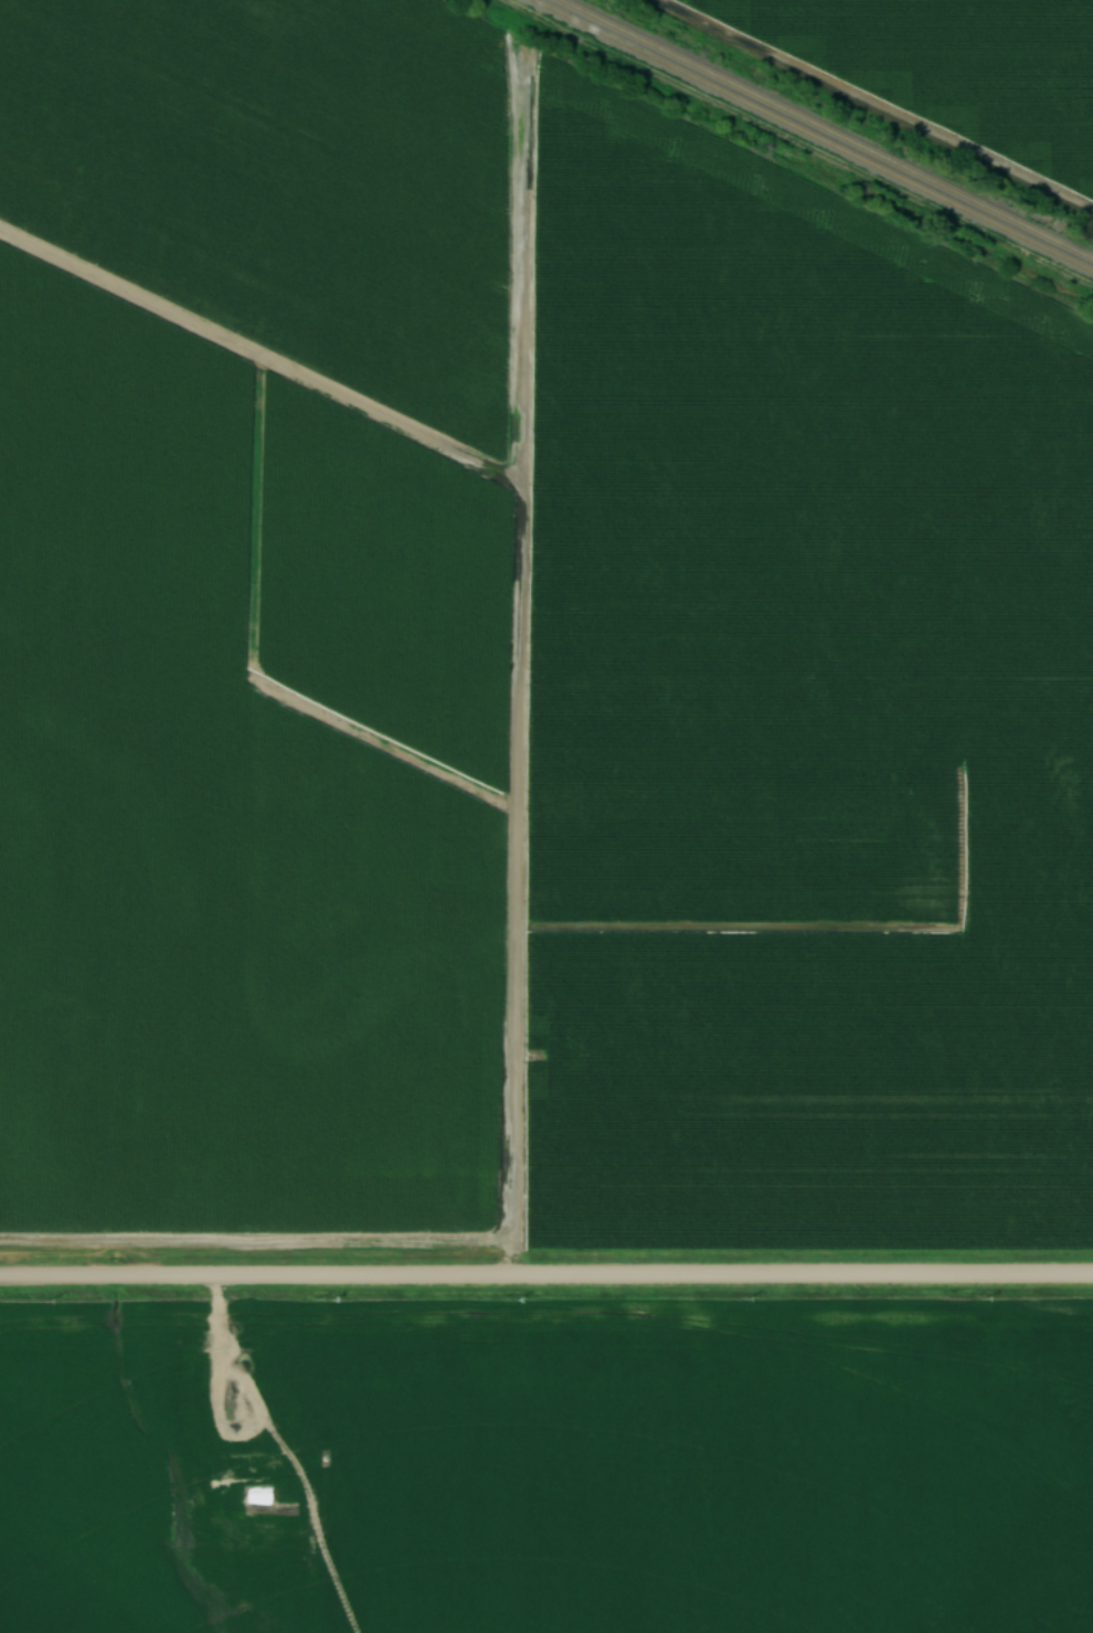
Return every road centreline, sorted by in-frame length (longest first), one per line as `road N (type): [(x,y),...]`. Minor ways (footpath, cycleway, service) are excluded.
road 1 (residential): [(1092,1280),(0,1281)]

